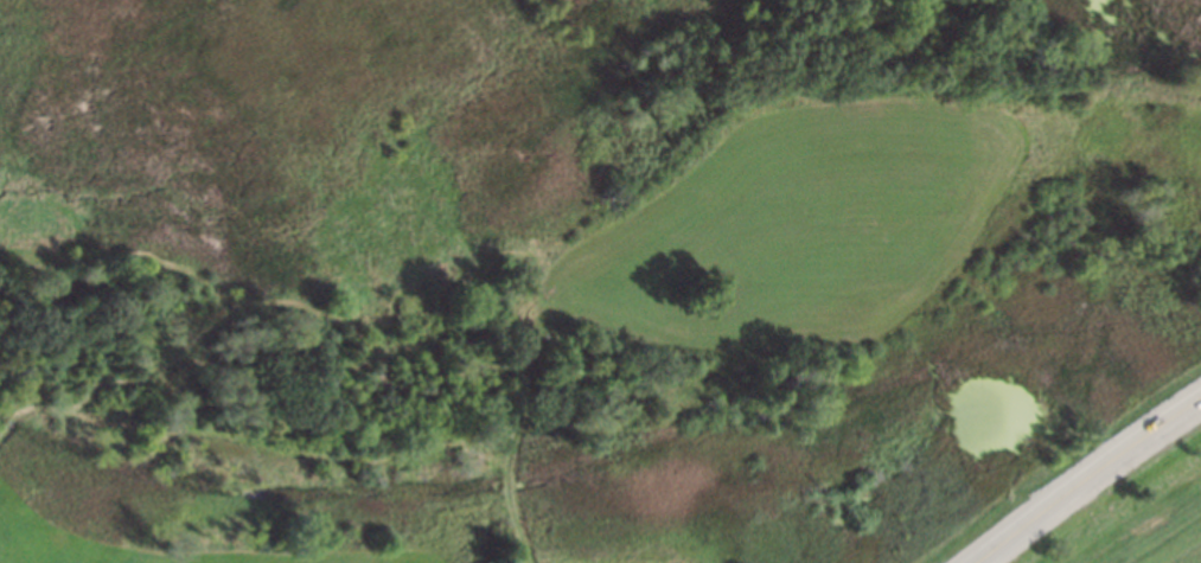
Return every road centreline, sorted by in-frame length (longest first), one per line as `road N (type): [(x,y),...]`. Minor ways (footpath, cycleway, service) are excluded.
road 1 (tertiary): [(981,562),(1200,403)]

